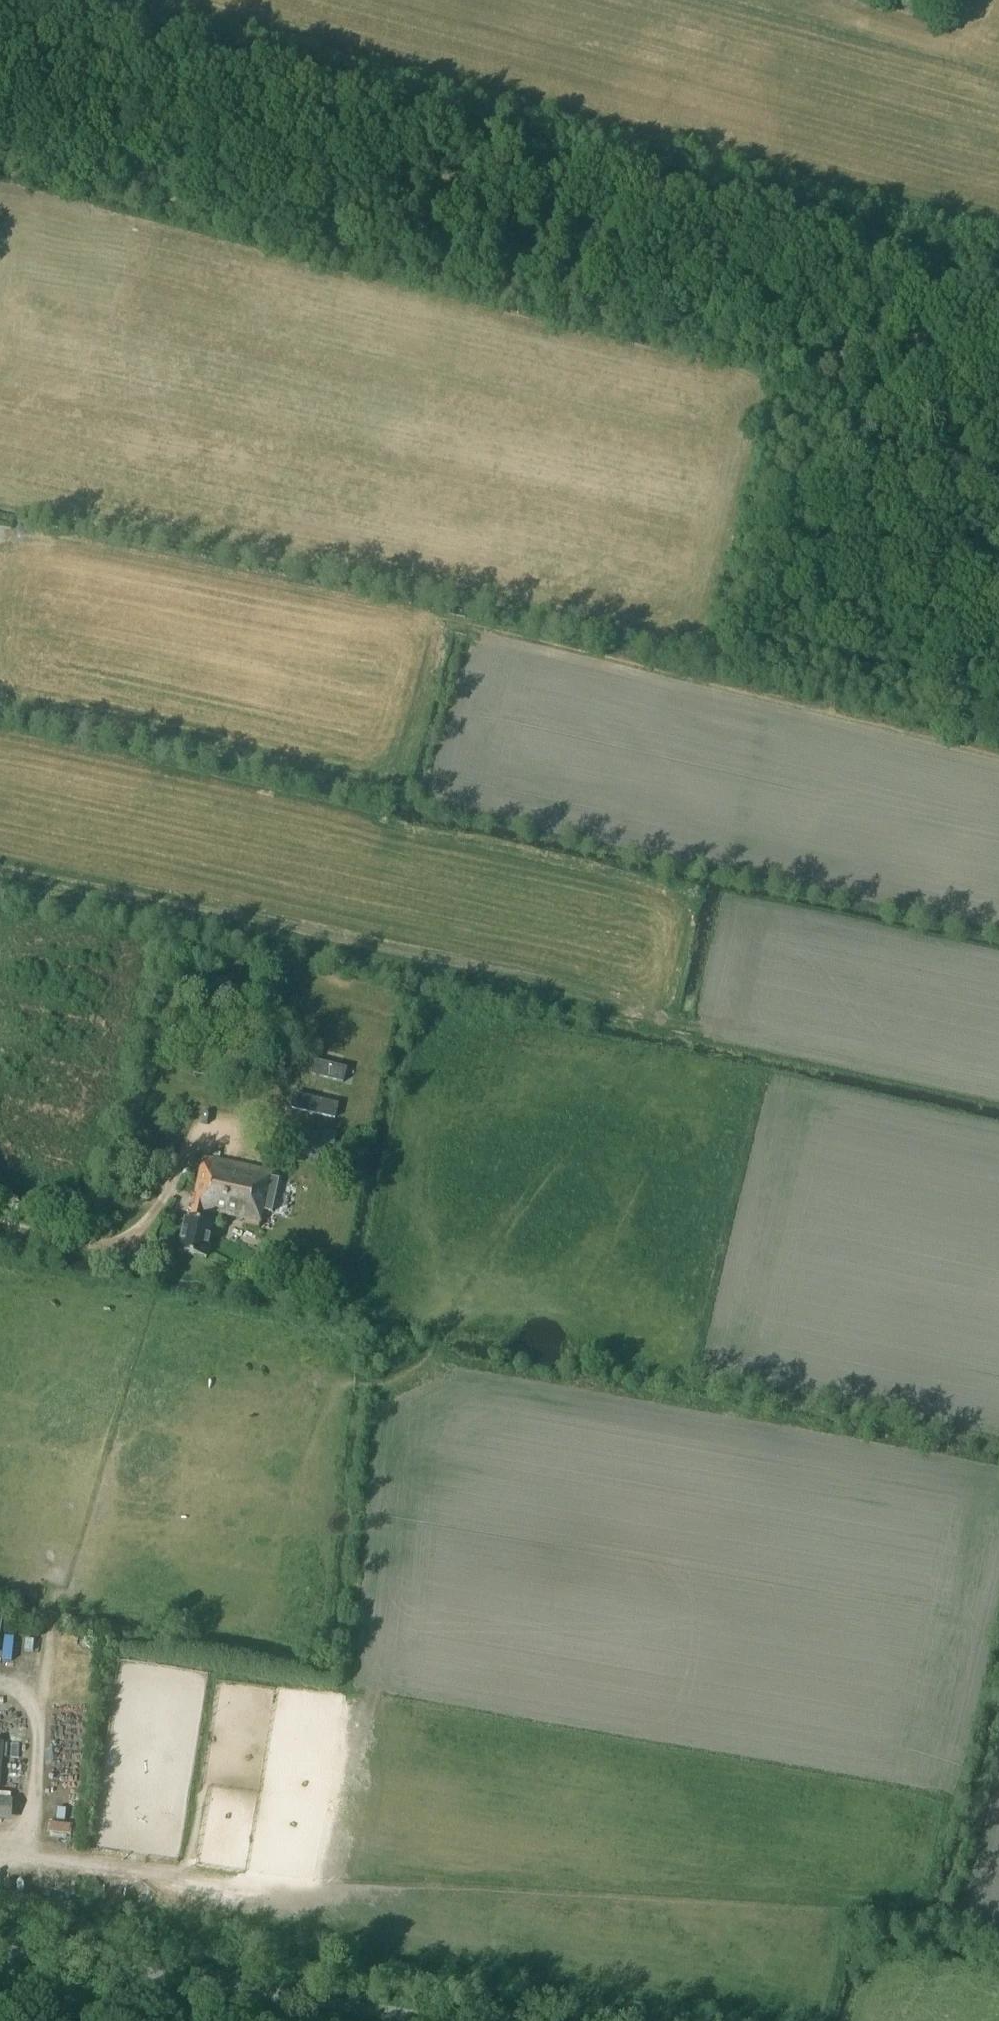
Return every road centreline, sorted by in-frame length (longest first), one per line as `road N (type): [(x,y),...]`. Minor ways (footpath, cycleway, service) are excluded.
road 1 (unclassified): [(0,1949),(440,2020)]

